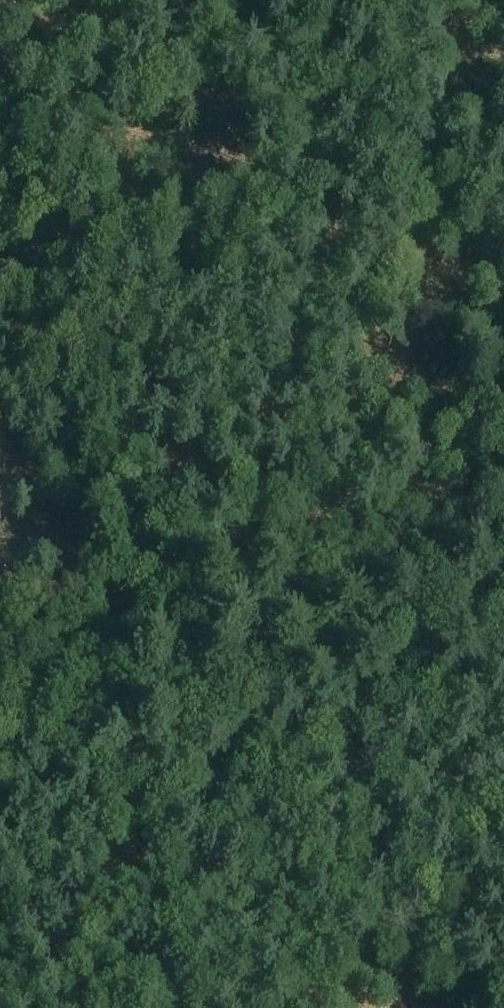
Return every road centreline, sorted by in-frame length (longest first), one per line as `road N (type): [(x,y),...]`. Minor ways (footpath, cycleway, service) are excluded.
road 1 (track): [(159,926),(0,96)]
road 2 (track): [(331,0),(0,44)]
road 3 (track): [(503,862),(290,901)]
road 4 (track): [(290,901),(159,926)]

